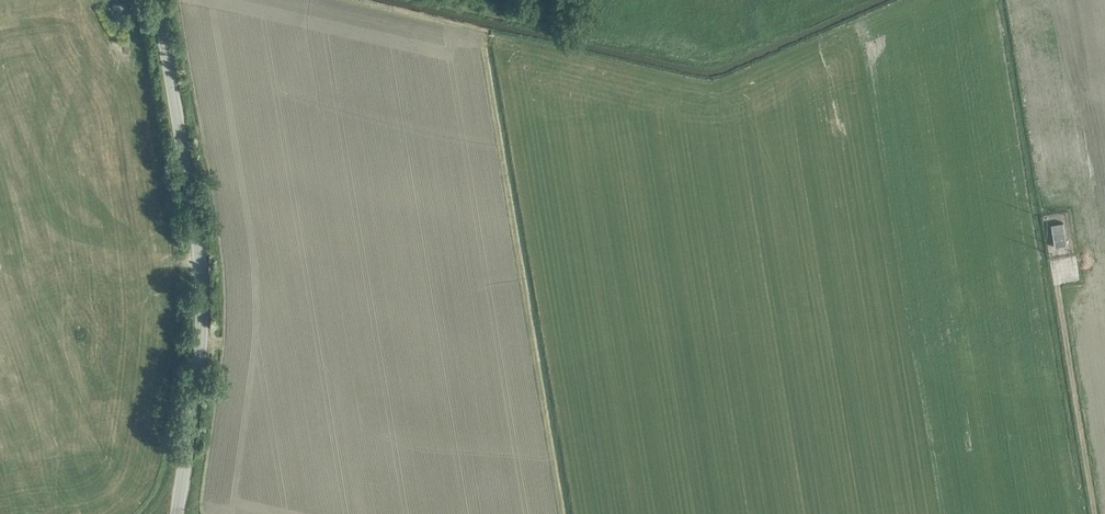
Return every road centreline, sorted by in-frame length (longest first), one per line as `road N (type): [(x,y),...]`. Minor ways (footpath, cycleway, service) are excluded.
road 1 (tertiary): [(176,513),(202,298),(157,0)]
road 2 (track): [(1095,513),(1057,285)]

